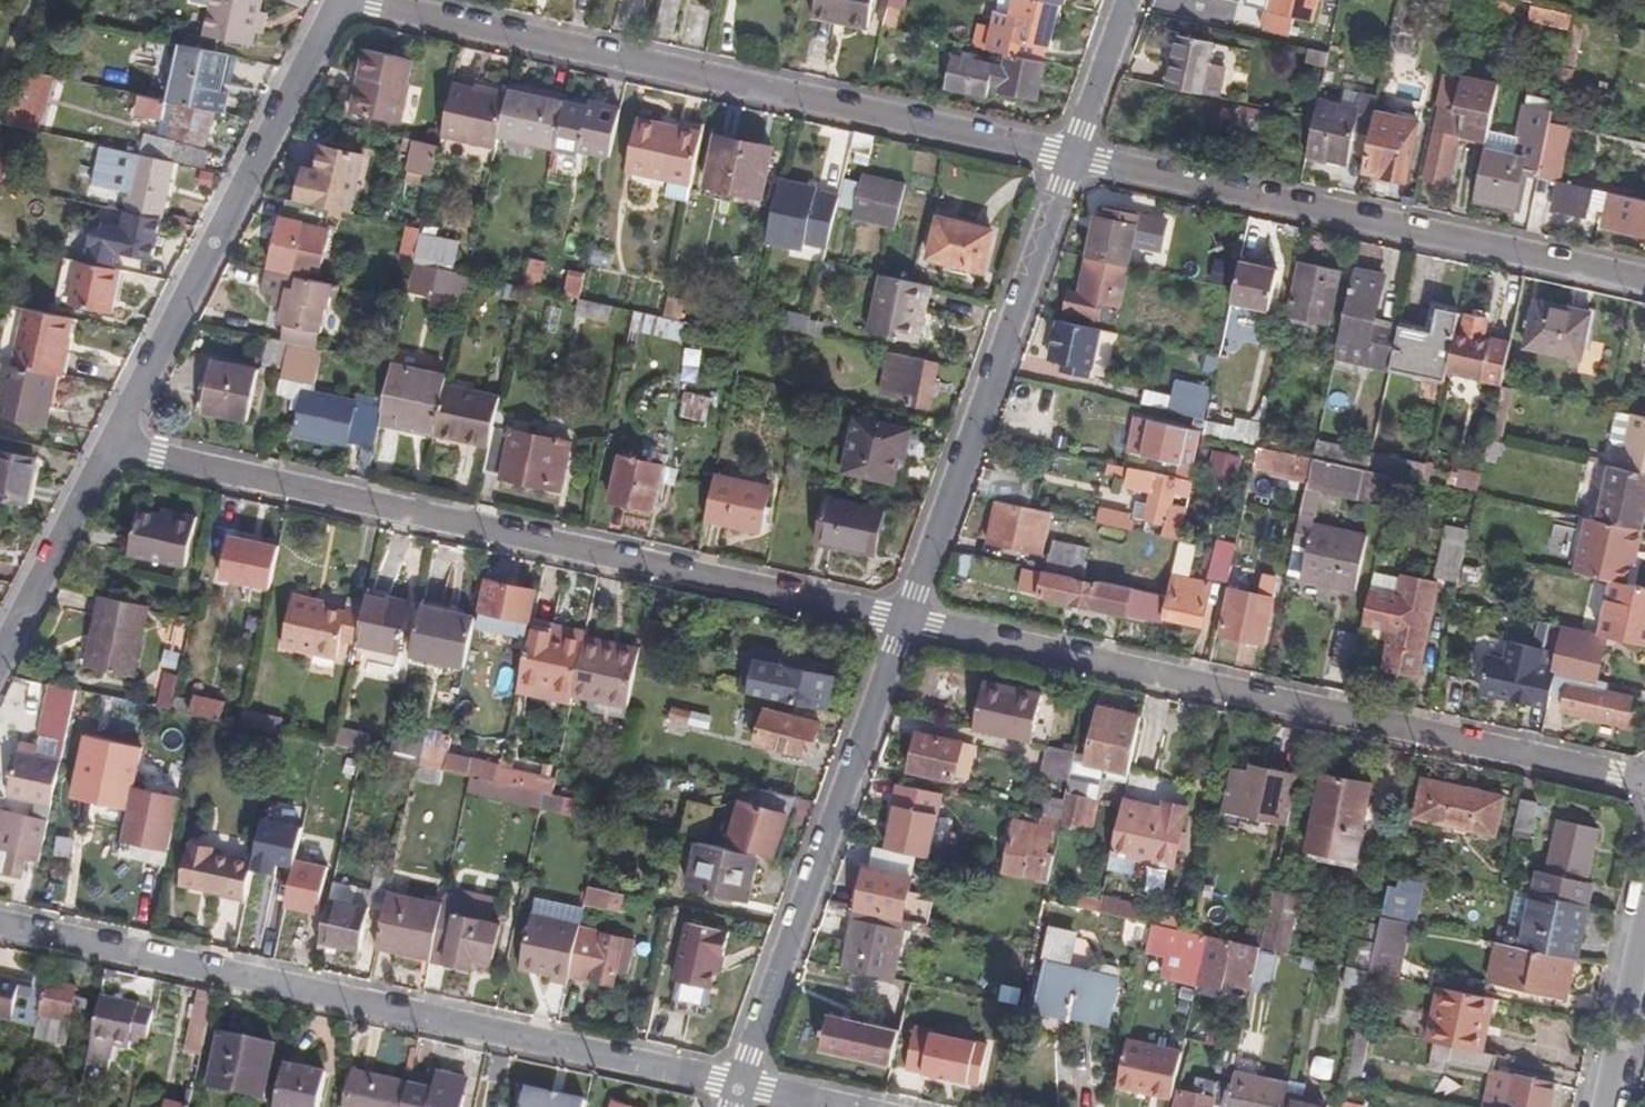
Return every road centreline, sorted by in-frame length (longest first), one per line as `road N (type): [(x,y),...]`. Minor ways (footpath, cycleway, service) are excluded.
road 1 (residential): [(907,619),(109,446)]
road 2 (residential): [(740,1084),(0,925)]
road 3 (residential): [(1644,781),(907,619)]
road 4 (residential): [(1072,157),(352,0)]
road 5 (residential): [(1644,281),(1072,157)]
road 6 (residential): [(109,446),(333,0)]
road 7 (residential): [(740,1084),(907,619)]
road 8 (residential): [(907,619),(1072,157)]
road 9 (residential): [(0,651),(109,446)]
road 10 (residential): [(1644,930),(1605,1106)]
road 11 (residential): [(1072,157),(1128,0)]

